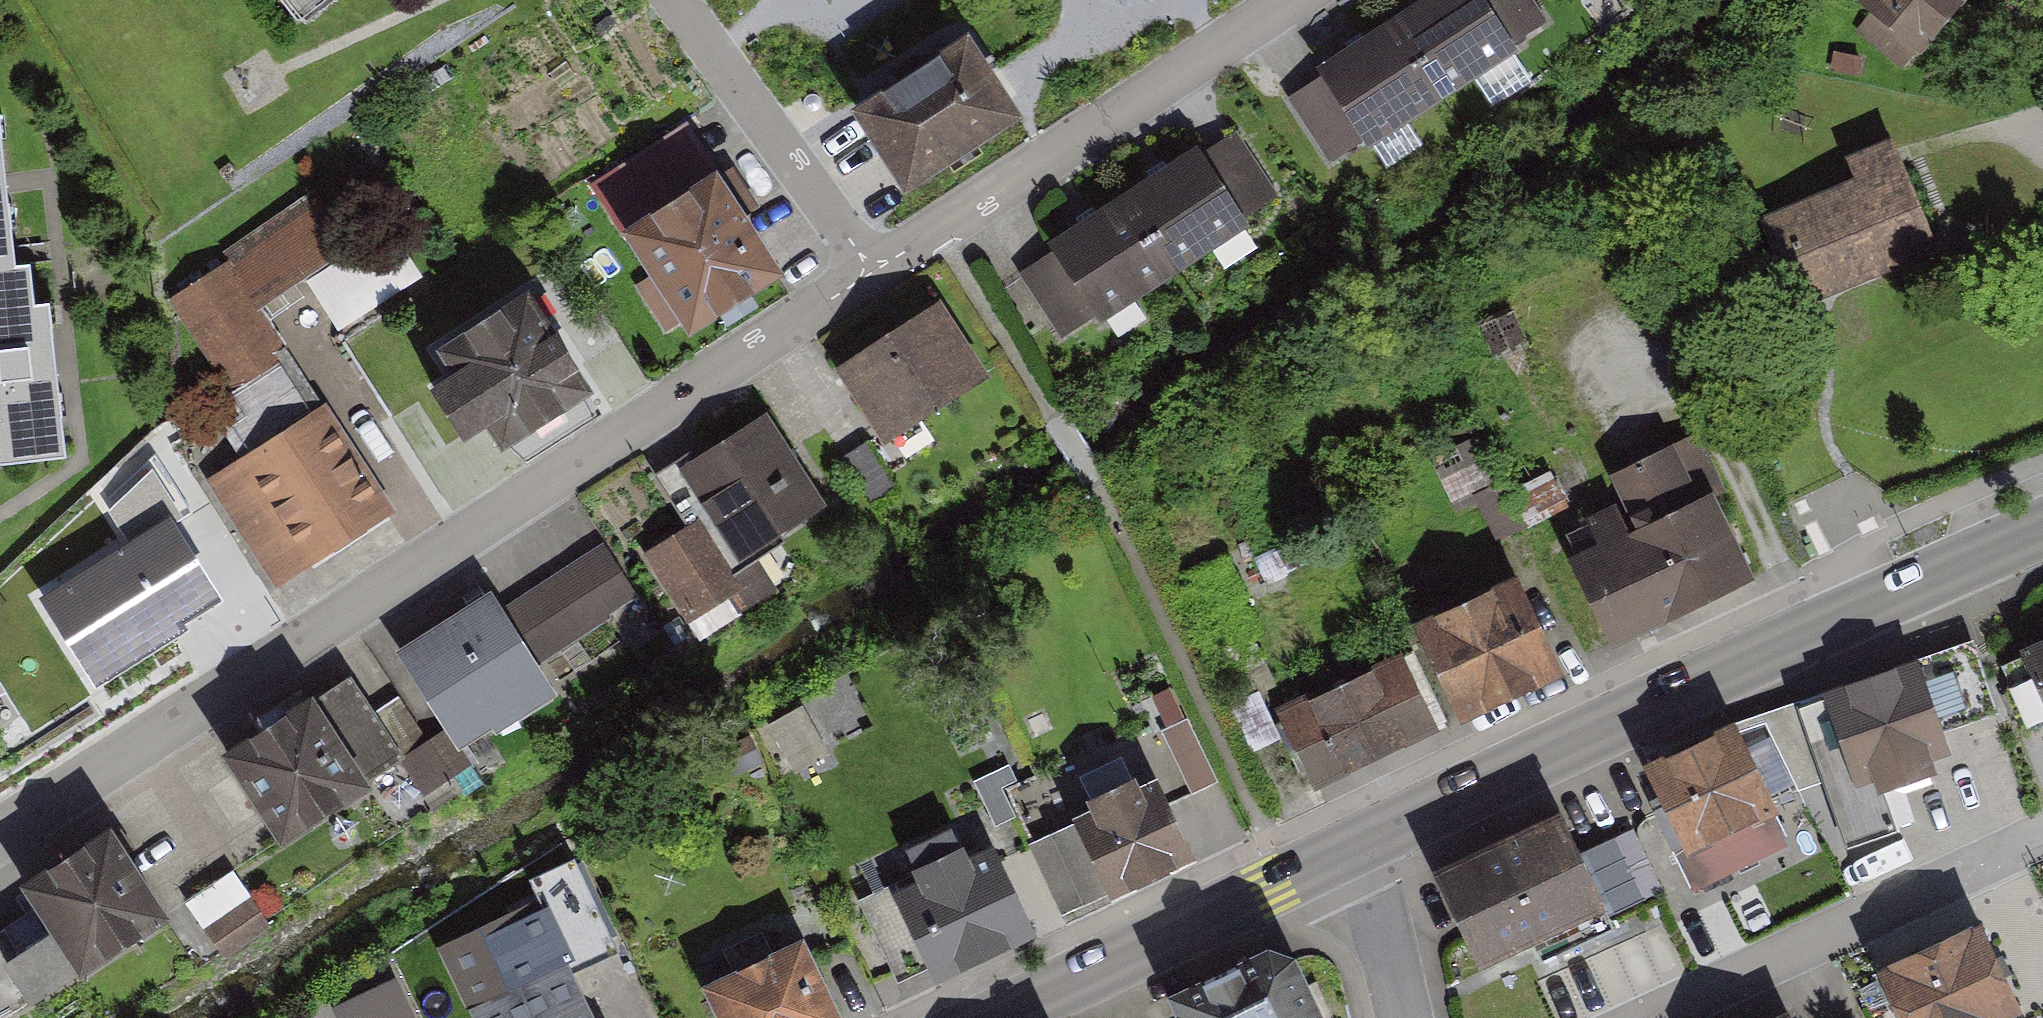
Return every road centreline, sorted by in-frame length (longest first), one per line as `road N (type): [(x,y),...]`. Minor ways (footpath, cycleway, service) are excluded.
road 1 (residential): [(873,271),(389,589),(0,830)]
road 2 (secondary): [(2042,534),(1344,852)]
road 3 (residential): [(1284,0),(873,271)]
road 4 (residential): [(2042,834),(1652,1017)]
road 5 (secondary): [(1344,852),(992,1017)]
road 6 (residential): [(678,0),(873,271)]
road 7 (residential): [(1405,1017),(1384,934),(1344,852)]

